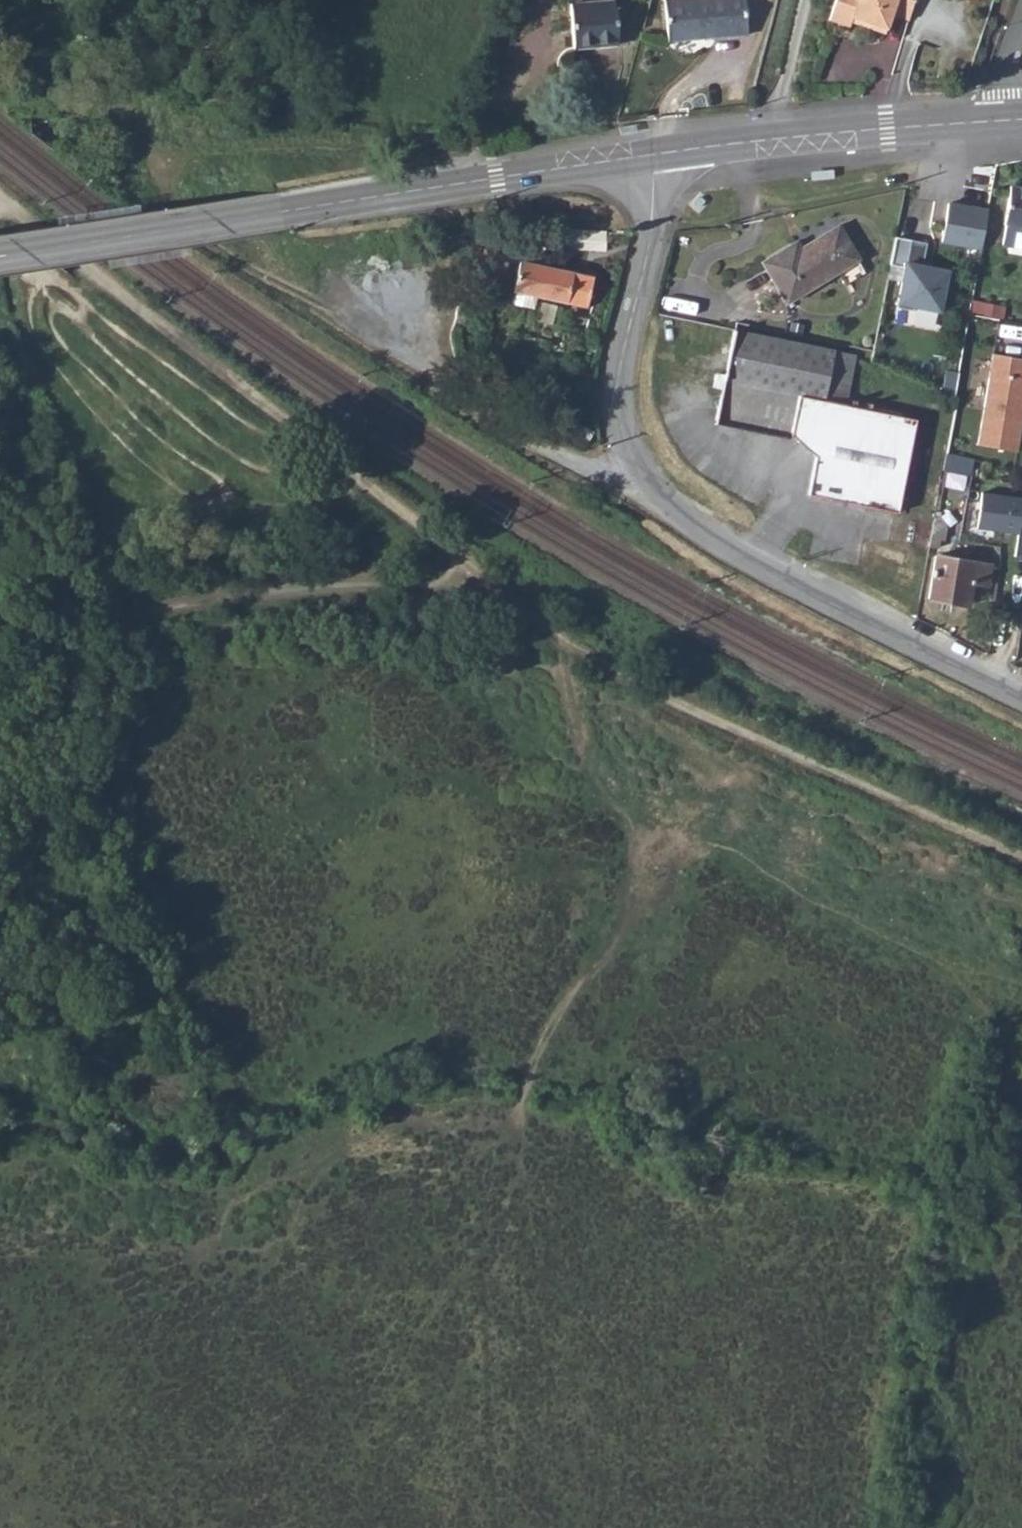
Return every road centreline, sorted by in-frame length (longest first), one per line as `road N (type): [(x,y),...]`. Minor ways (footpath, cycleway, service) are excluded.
road 1 (tertiary): [(1021,698),(751,562),(679,516),(638,472),(619,400),(651,237),(651,153)]
road 2 (tertiary): [(0,250),(651,153)]
road 3 (tertiary): [(651,153),(1003,119)]

